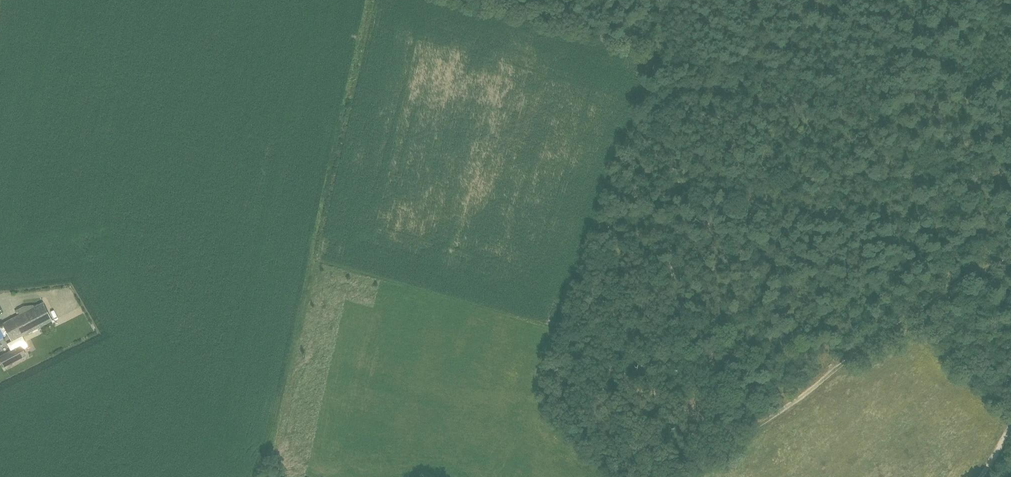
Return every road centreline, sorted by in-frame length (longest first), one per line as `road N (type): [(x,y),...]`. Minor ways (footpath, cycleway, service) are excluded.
road 1 (track): [(666,476),(754,426),(981,262),(1010,252)]

